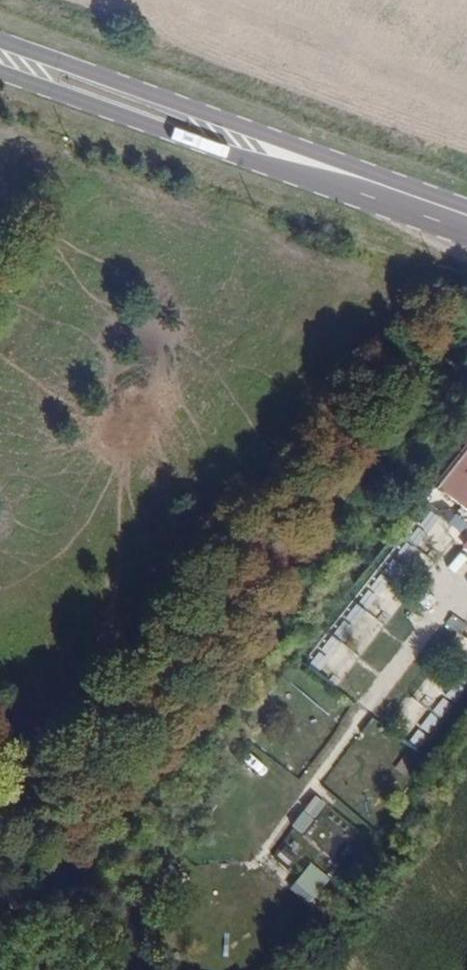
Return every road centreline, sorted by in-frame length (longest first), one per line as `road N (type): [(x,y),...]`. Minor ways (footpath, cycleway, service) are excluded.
road 1 (primary): [(466,217),(0,38)]
road 2 (primary): [(0,71),(466,229)]

